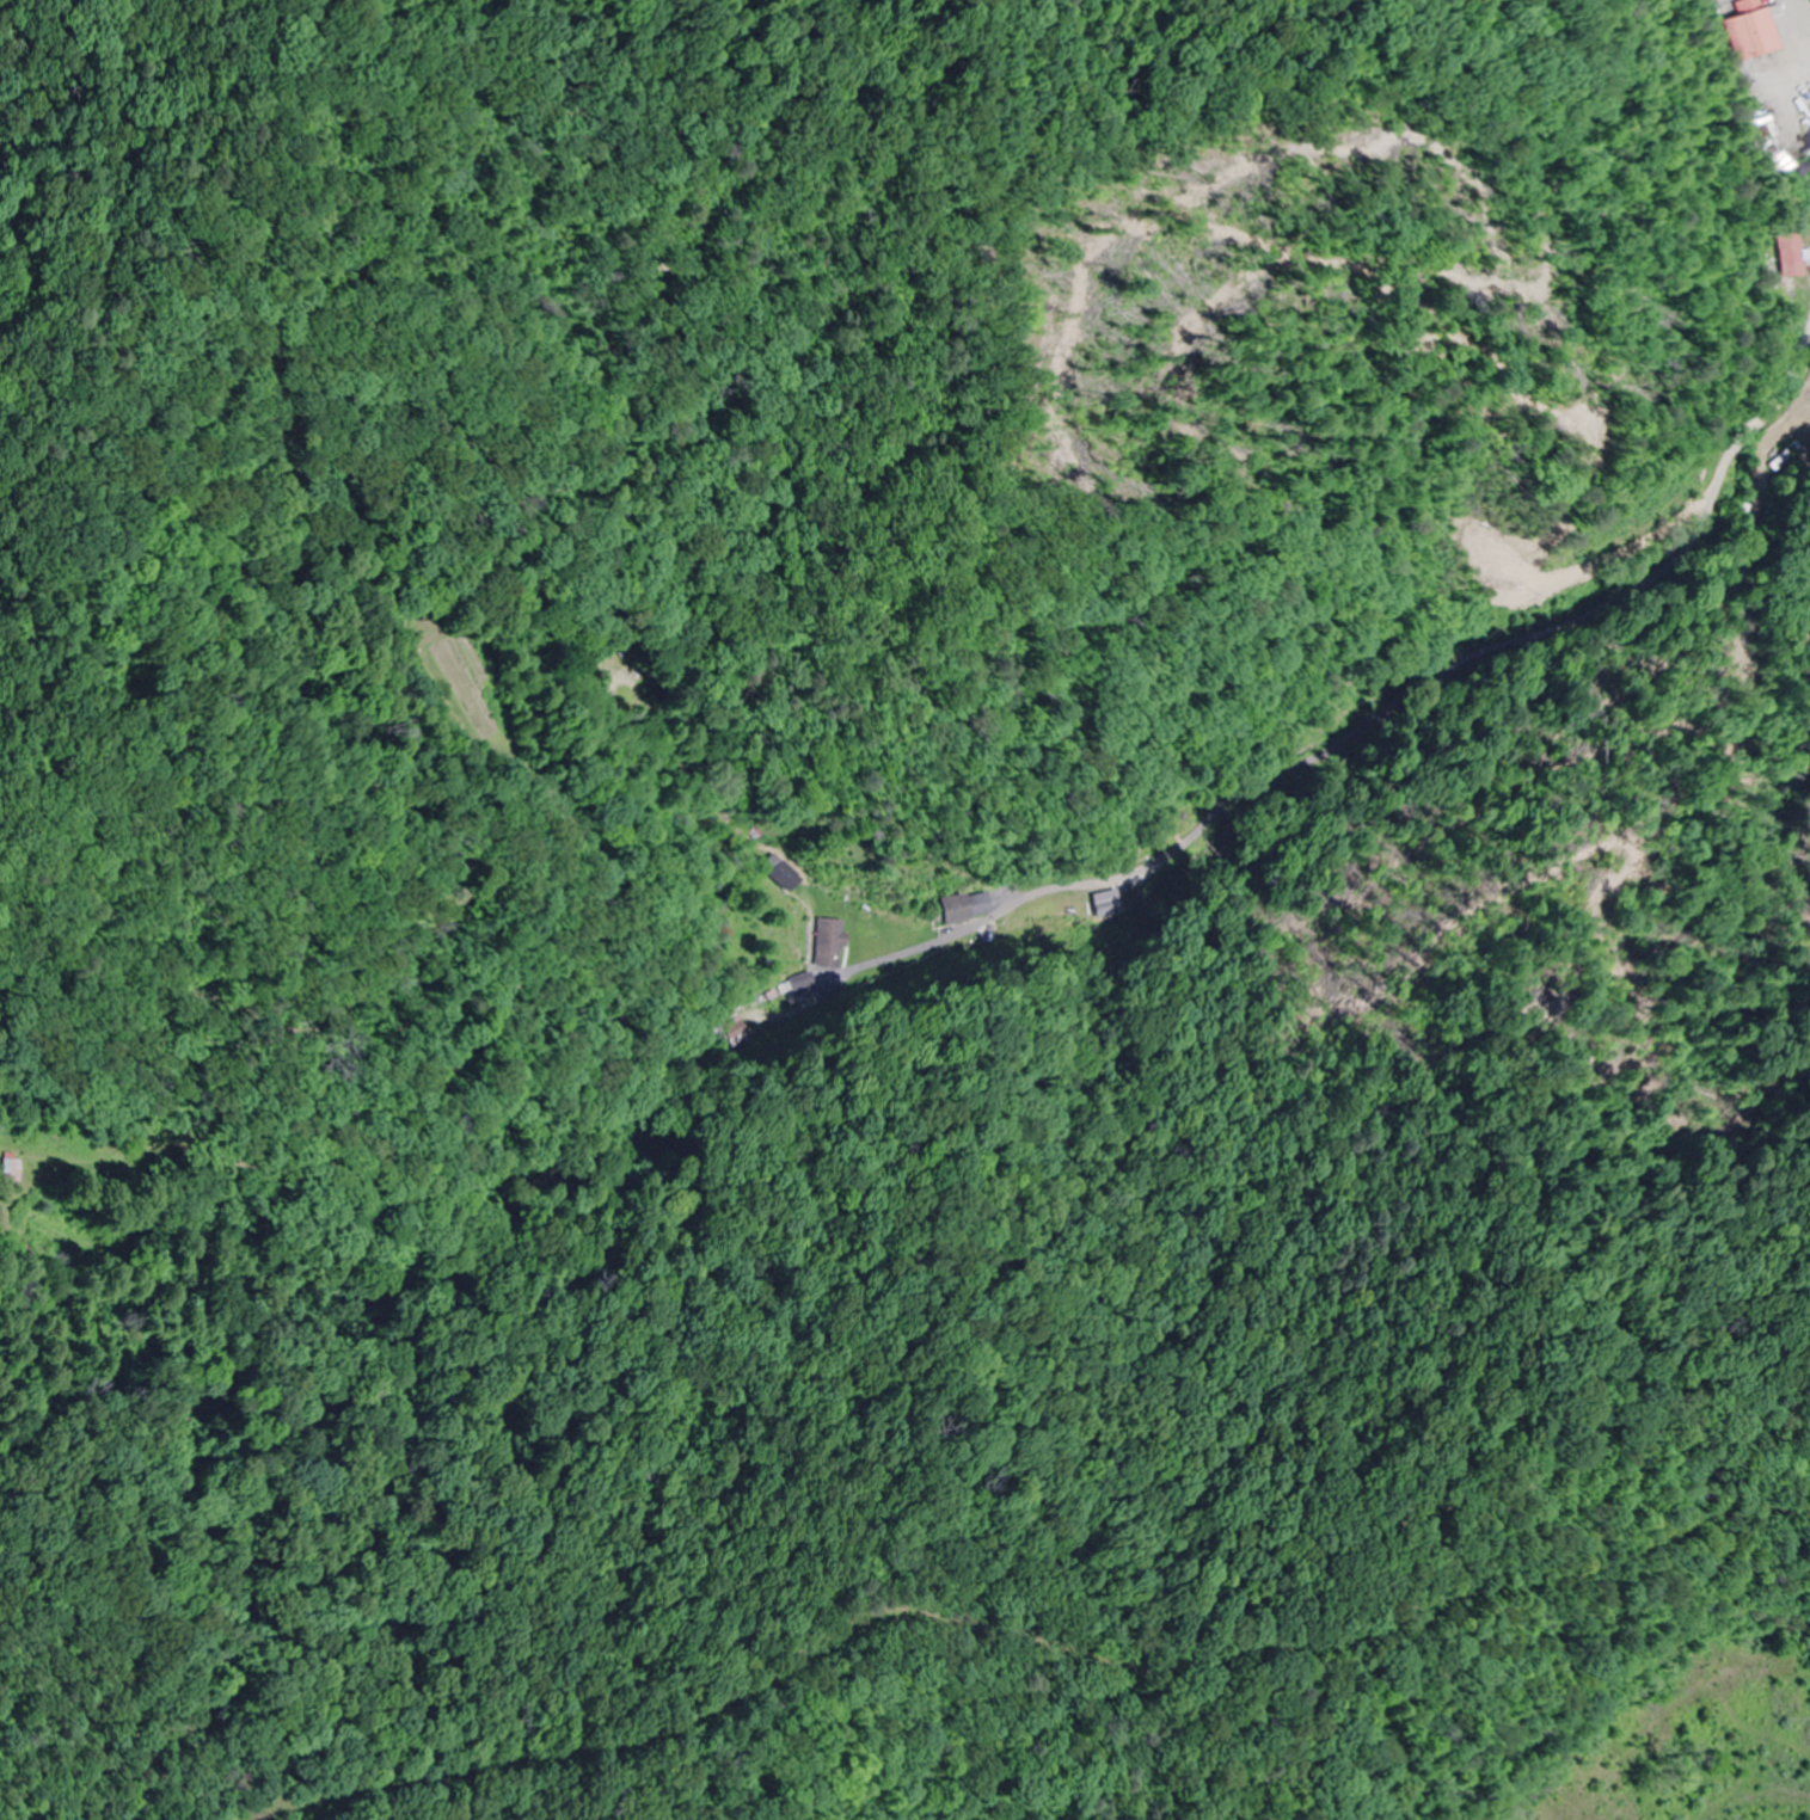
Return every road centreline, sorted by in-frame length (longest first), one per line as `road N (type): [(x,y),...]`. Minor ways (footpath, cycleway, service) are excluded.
road 1 (residential): [(1809,333),(1765,418),(1622,590),(1155,872),(884,970),(792,982)]
road 2 (residential): [(0,869),(308,748)]

